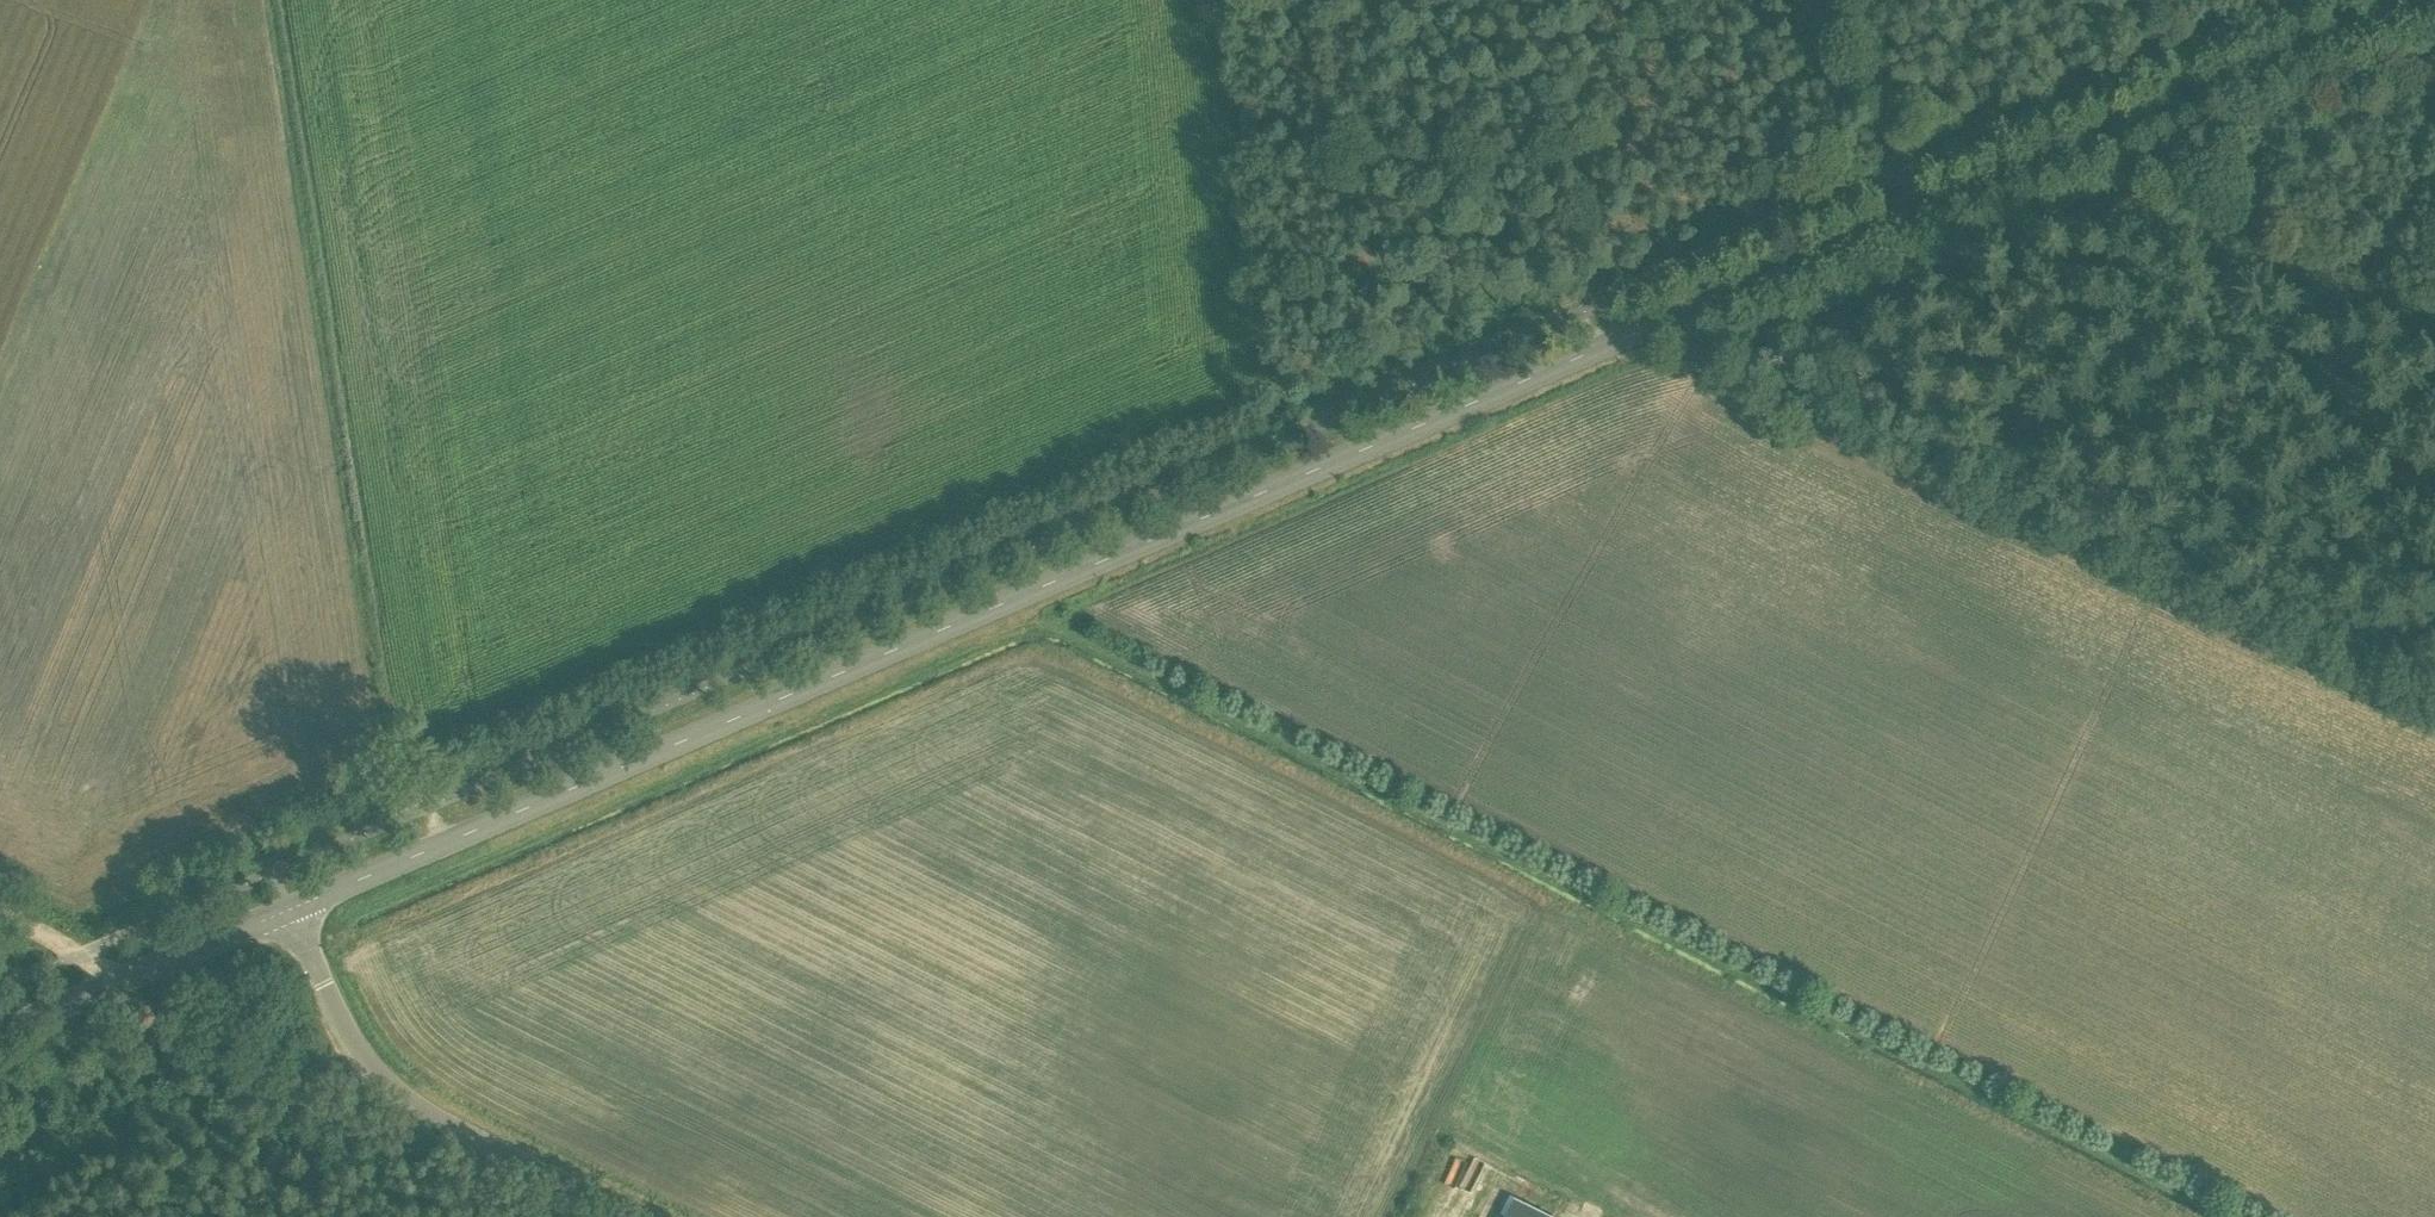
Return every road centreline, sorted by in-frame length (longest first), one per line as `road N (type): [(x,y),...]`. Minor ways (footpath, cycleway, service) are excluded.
road 1 (tertiary): [(290,910),(2434,3)]
road 2 (unclassified): [(602,1216),(401,1117),(371,1086),(290,910)]
road 3 (track): [(2084,106),(2129,186),(2434,274)]
road 4 (tertiary): [(0,1037),(290,910)]
road 5 (track): [(1945,211),(1846,0)]
road 6 (track): [(0,912),(128,982)]

